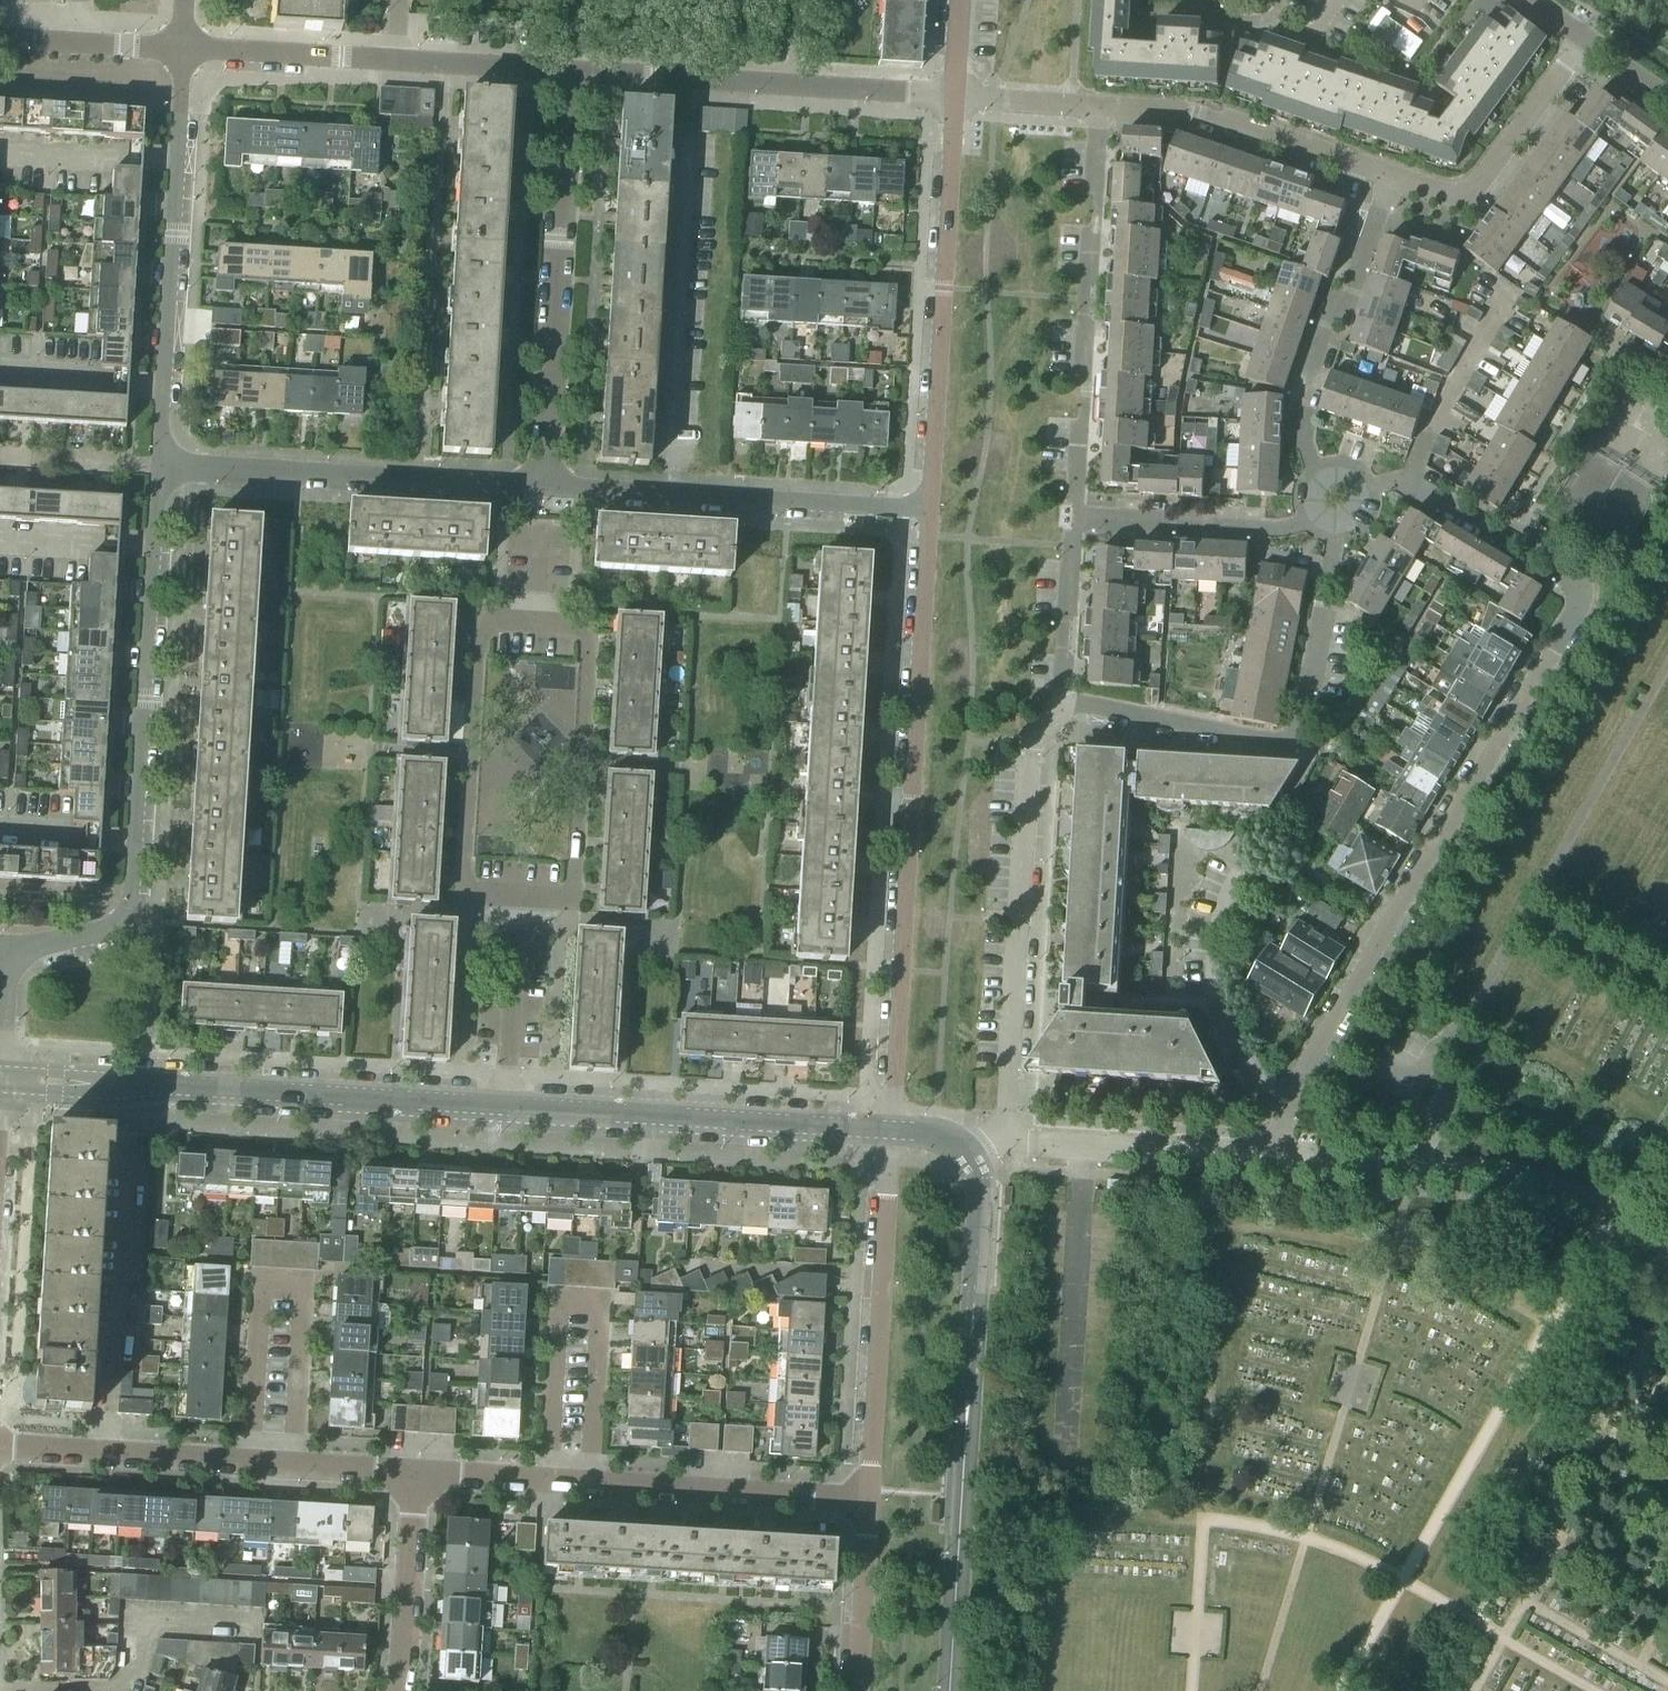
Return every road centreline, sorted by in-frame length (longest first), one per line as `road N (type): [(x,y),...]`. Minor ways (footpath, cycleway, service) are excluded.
road 1 (track): [(1667,1384),(1474,1279),(1319,1229),(1229,1223),(1193,1690)]
road 2 (track): [(1043,1690),(1056,1513),(1206,1520),(1309,1537),(1404,1580),(1597,1690)]
road 3 (residential): [(517,897),(562,899),(577,881),(590,641),(575,626),(497,623),(481,633),(463,876),(478,895)]
road 4 (track): [(1342,1690),(1667,1113)]
road 5 (residential): [(931,510),(891,1131)]
road 6 (residential): [(5,949),(102,931),(130,906),(160,468)]
road 7 (residential): [(1282,1102),(1577,629)]
road 8 (track): [(1261,1690),(1418,1167)]
road 9 (tertiary): [(505,1107),(0,1078)]
road 10 (residential): [(1066,701),(1266,740),(1292,738),(1301,723),(1339,520)]
road 11 (residential): [(867,1497),(417,1472)]
road 12 (track): [(1667,666),(1470,1010),(1439,1043)]
road 13 (residential): [(160,468),(183,49)]
road 14 (residential): [(569,71),(540,489)]
road 15 (residential): [(417,1472),(0,1448)]
road 16 (residential): [(956,96),(931,510)]
road 17 (residential): [(1077,518),(1084,285),(1096,222),(1100,105)]
road 18 (residential): [(1008,1142),(1031,745)]
road 19 (residential): [(931,510),(540,489)]
road 20 (residential): [(569,71),(956,96)]
road 21 (tertiary): [(891,1131),(505,1107)]
road 22 (residential): [(183,49),(569,71)]
road 23 (residential): [(540,489),(160,468)]
road 24 (residential): [(891,1131),(867,1497)]
road 25 (track): [(1654,1376),(1476,1690)]
road 26 (residential): [(1326,481),(1313,467),(1308,401),(1333,311),(1352,288),(1390,179)]
road 27 (residential): [(1577,629),(1595,597),(1412,486),(1357,502)]
road 28 (residential): [(1100,105),(1179,108),(1390,179)]
road 29 (residential): [(1390,179),(1439,195),(1468,192),(1584,37)]
road 30 (residential): [(1282,1102),(1240,1051),(1217,978),(1219,931),(1253,859)]
road 31 (residential): [(1008,1142),(1270,1159)]
road 32 (residential): [(1318,510),(1270,531),(1077,518)]
road 33 (residential): [(400,1690),(417,1472)]
road 34 (residential): [(505,1107),(517,897)]
road 35 (residential): [(857,1690),(867,1497)]
road 36 (residential): [(1066,701),(1061,678),(1077,518)]
road 37 (residential): [(0,38),(183,49)]
road 38 (track): [(1667,999),(1523,916)]
road 39 (track): [(1667,1681),(1527,1601)]
road 40 (residential): [(956,96),(1100,105)]

